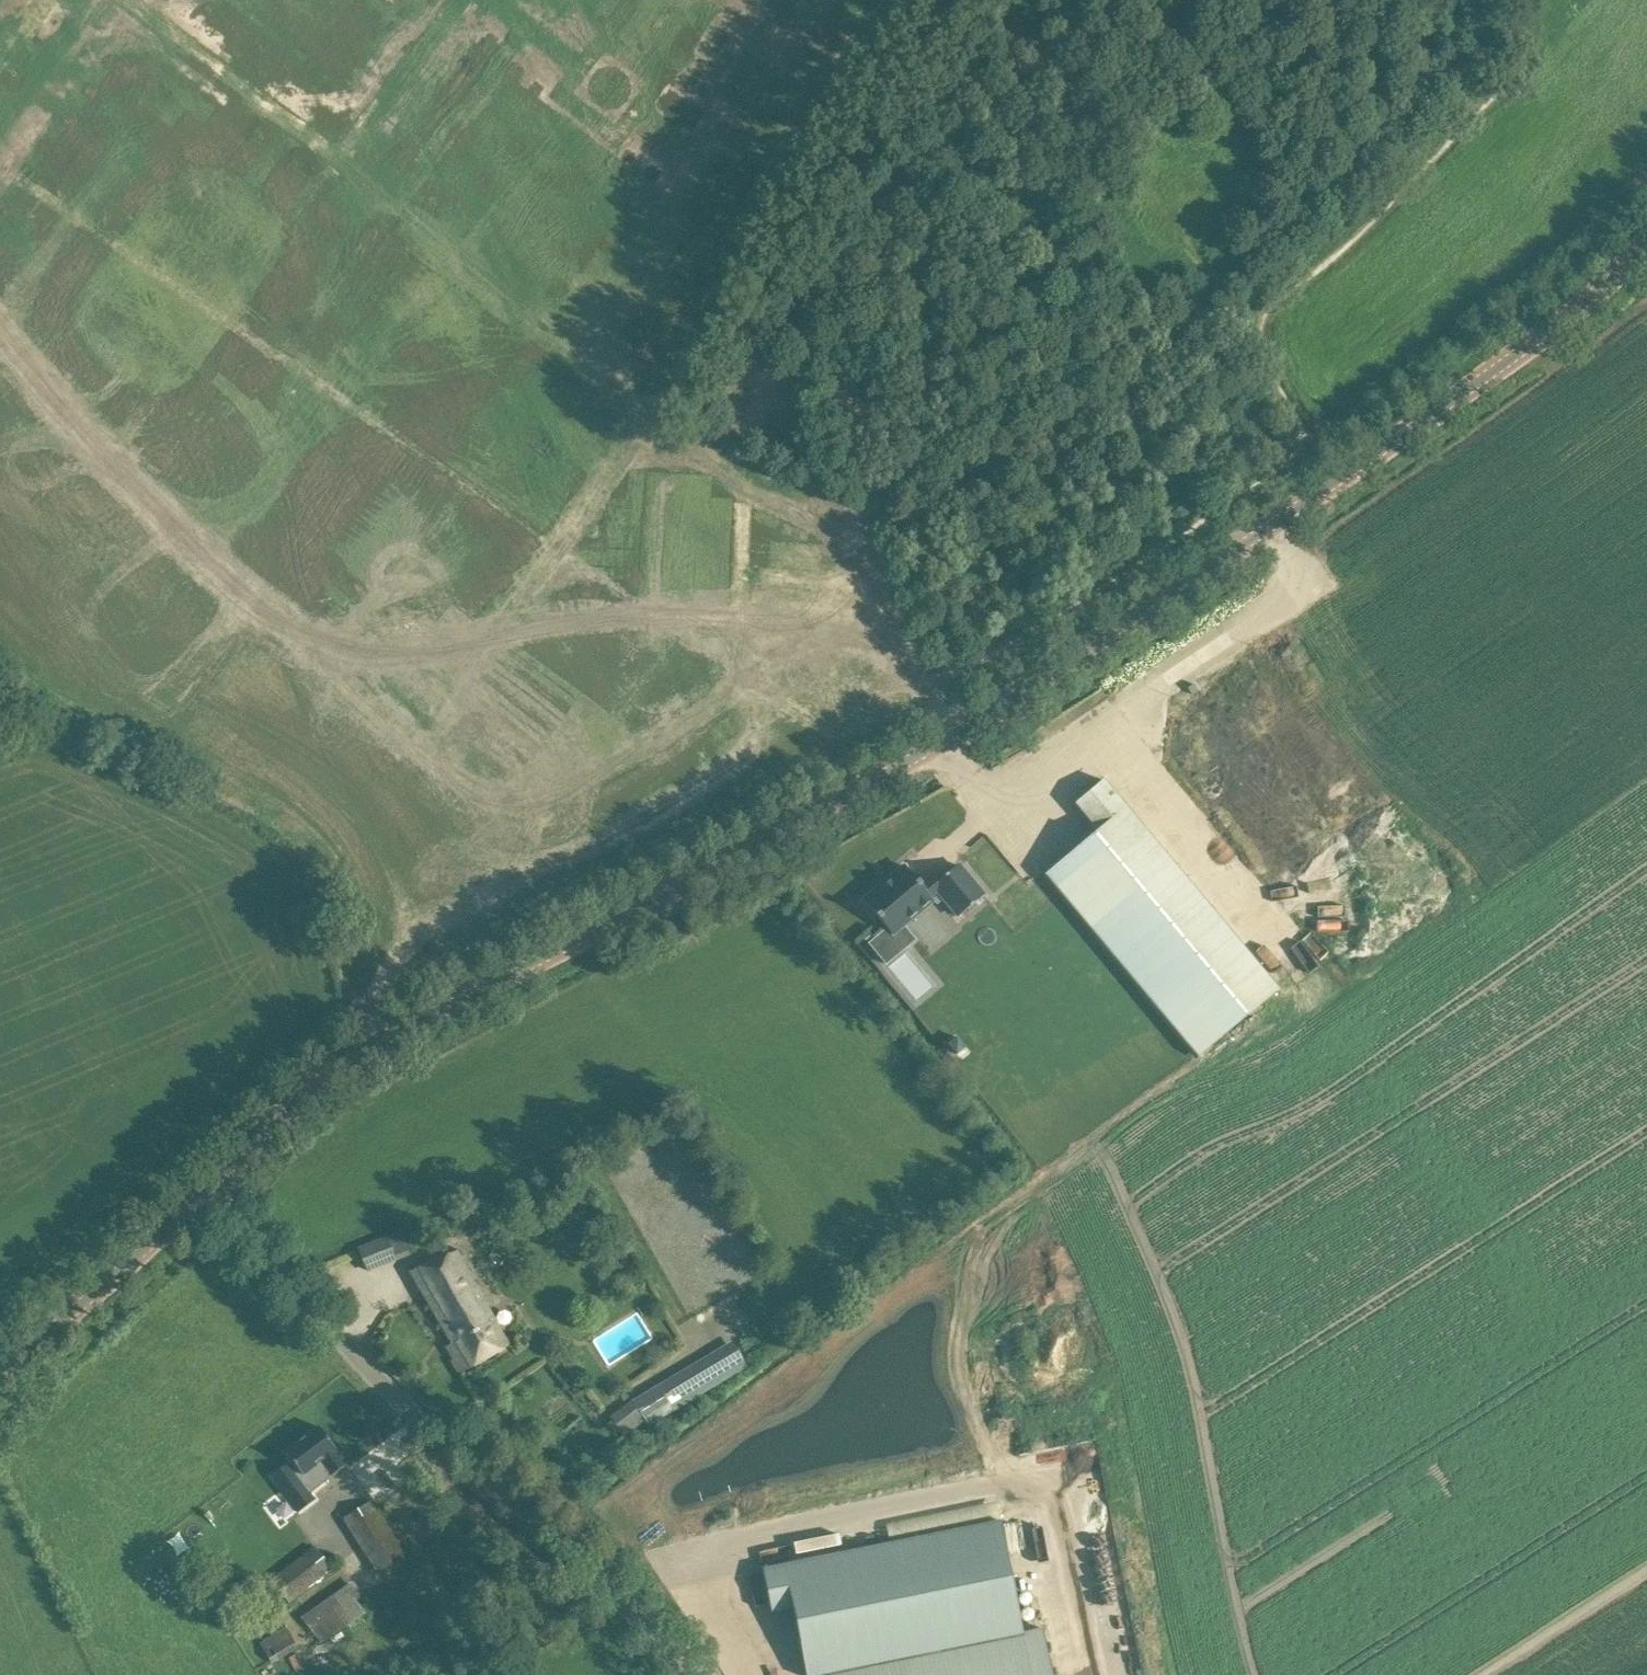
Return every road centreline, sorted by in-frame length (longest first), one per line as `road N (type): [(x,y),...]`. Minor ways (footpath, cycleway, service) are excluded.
road 1 (tertiary): [(212,1174),(369,1047),(876,787),(1352,484),(1646,258)]
road 2 (unclassified): [(692,1674),(617,1583),(376,1364),(270,1252),(212,1174)]
road 3 (tertiary): [(0,1371),(212,1174)]

